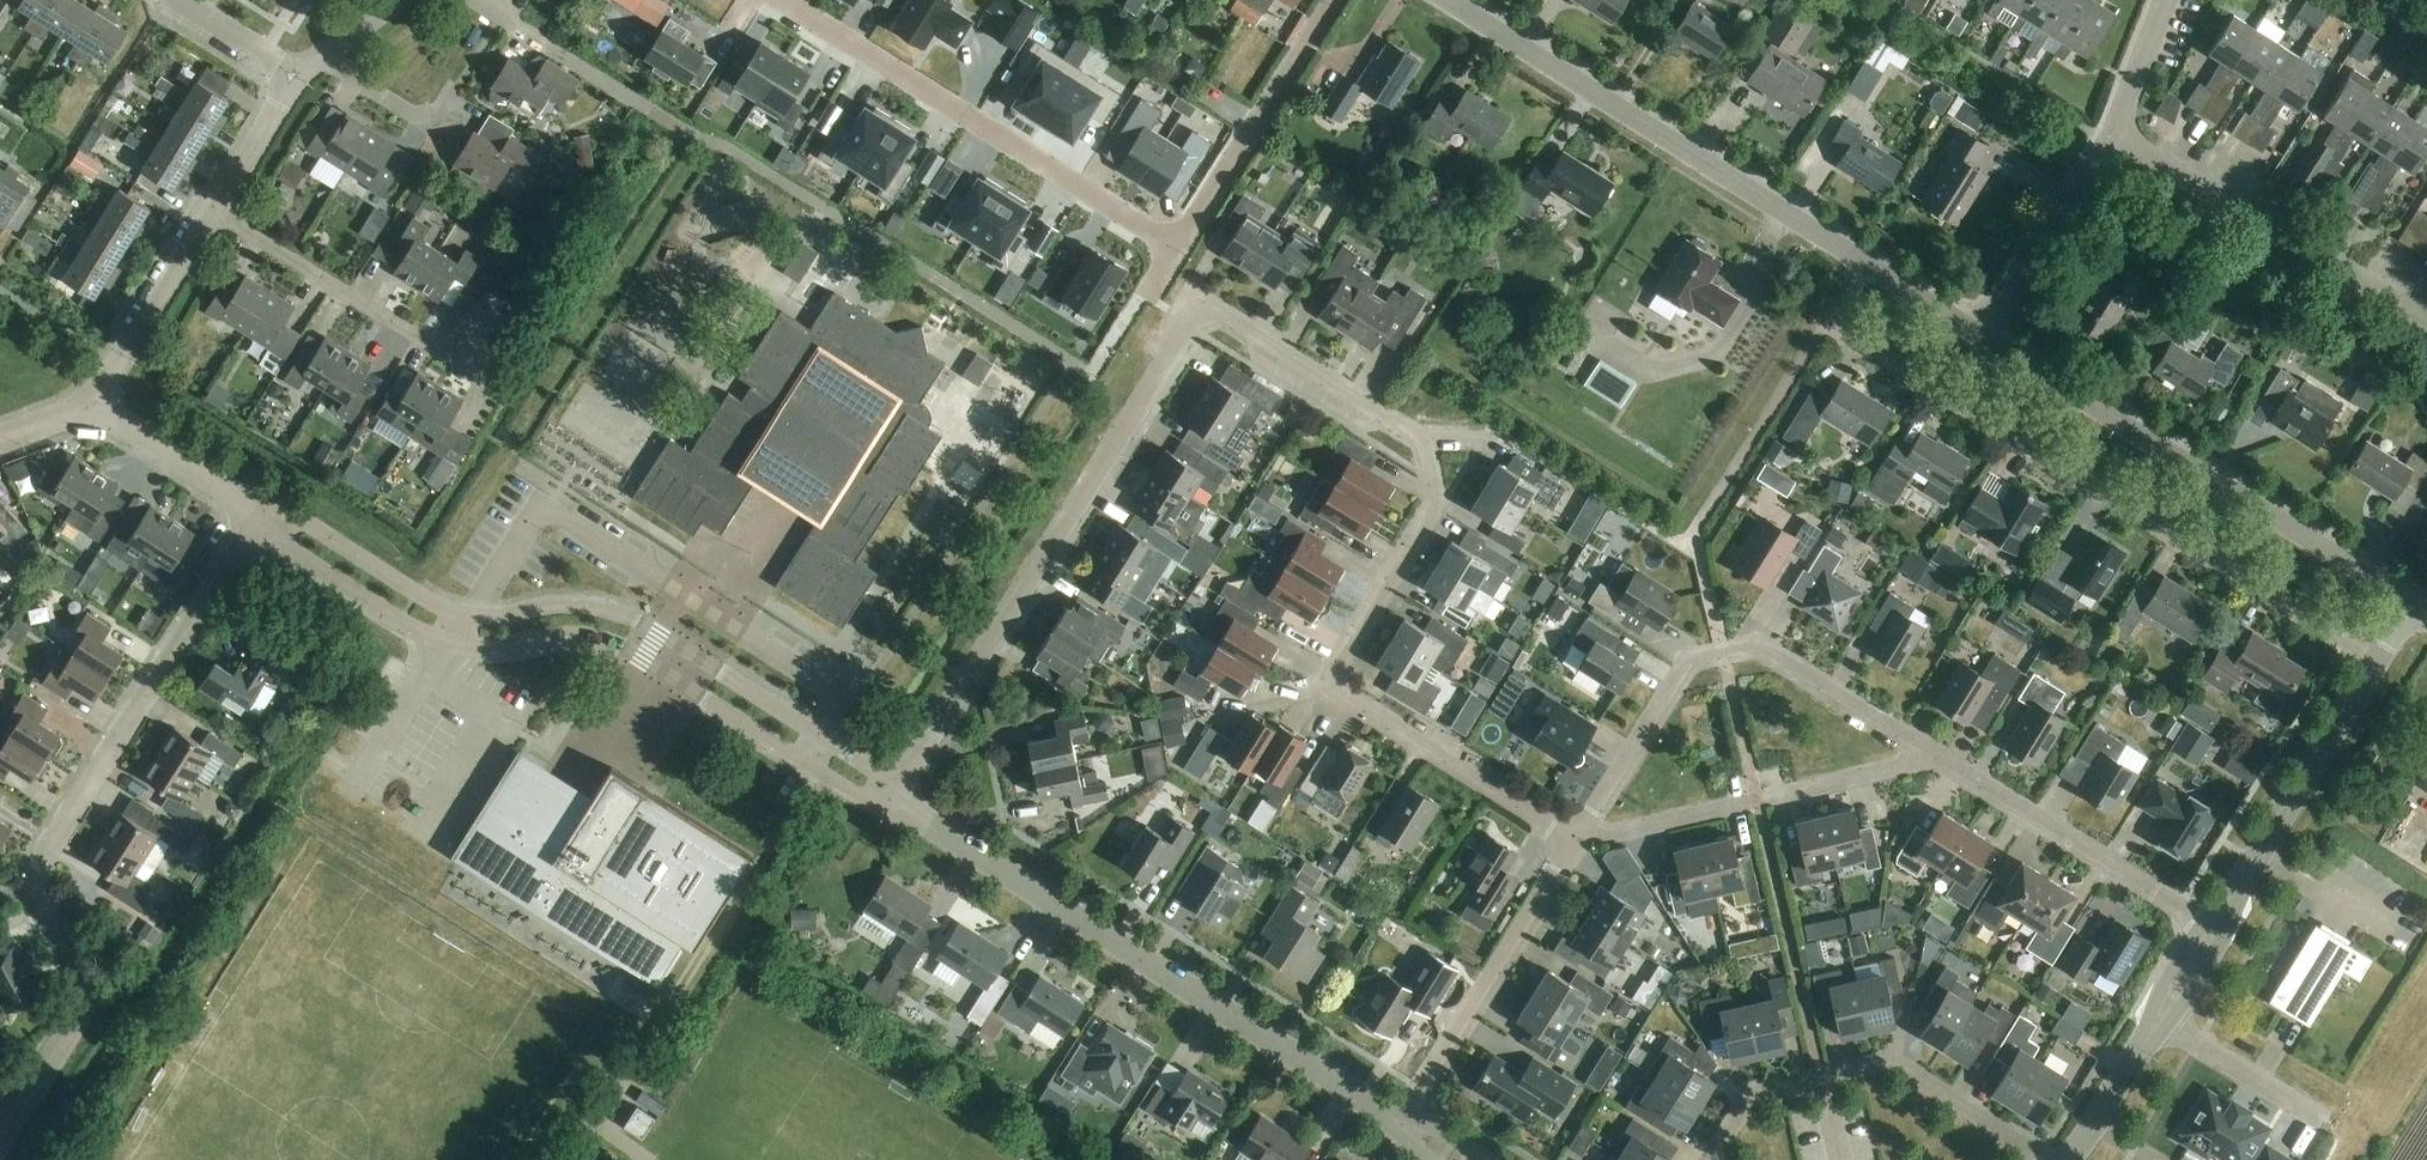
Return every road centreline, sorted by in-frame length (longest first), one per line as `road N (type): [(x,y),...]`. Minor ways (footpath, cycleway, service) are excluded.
road 1 (residential): [(893,802),(1171,352),(1194,318),(1216,312),(1417,436),(1429,462),(1432,509),(1332,682),(1577,841)]
road 2 (residential): [(0,1147),(82,1018),(89,989),(42,870),(260,513)]
road 3 (residential): [(798,15),(1162,237),(1186,234),(1334,0)]
road 4 (unclassified): [(883,797),(862,764),(646,624),(590,607),(463,619),(302,518),(260,513)]
road 5 (residential): [(2372,663),(1828,322),(1866,266)]
road 6 (unclassified): [(260,513),(288,546),(448,642),(498,646),(559,633),(634,651),(843,783),(883,797)]
road 7 (unclassified): [(1402,1121),(893,802)]
road 8 (unclassified): [(2408,603),(1980,334)]
road 9 (unclassified): [(1866,266),(1453,0)]
road 10 (residential): [(1577,841),(1690,663),(1754,650),(1776,657),(1928,755)]
road 11 (residential): [(2113,135),(2426,321)]
road 12 (residential): [(1928,755),(2215,926)]
road 13 (residential): [(1402,1121),(1577,841)]
road 14 (residential): [(477,329),(439,348),(214,210)]
road 15 (unclassified): [(2215,926),(2372,663)]
road 16 (residential): [(1822,1076),(1886,1065),(2049,1159)]
road 17 (residential): [(1980,334),(2113,135)]
road 18 (residential): [(93,404),(214,210)]
road 19 (residential): [(479,0),(668,120)]
road 20 (unclassified): [(260,513),(93,404)]
road 21 (residential): [(2157,1023),(2324,1124)]
road 22 (unclassified): [(2066,1159),(2157,1023)]
road 23 (residential): [(214,210),(296,75)]
road 24 (residential): [(1577,841),(1721,808)]
road 25 (residential): [(1712,1159),(1754,1095),(1822,1076)]
road 26 (residential): [(1928,755),(1787,793)]
road 27 (residential): [(2113,135),(2163,0)]
road 28 (residential): [(296,75),(178,0)]
road 29 (unclassified): [(1980,334),(1866,266)]
road 30 (residential): [(434,121),(320,55)]

